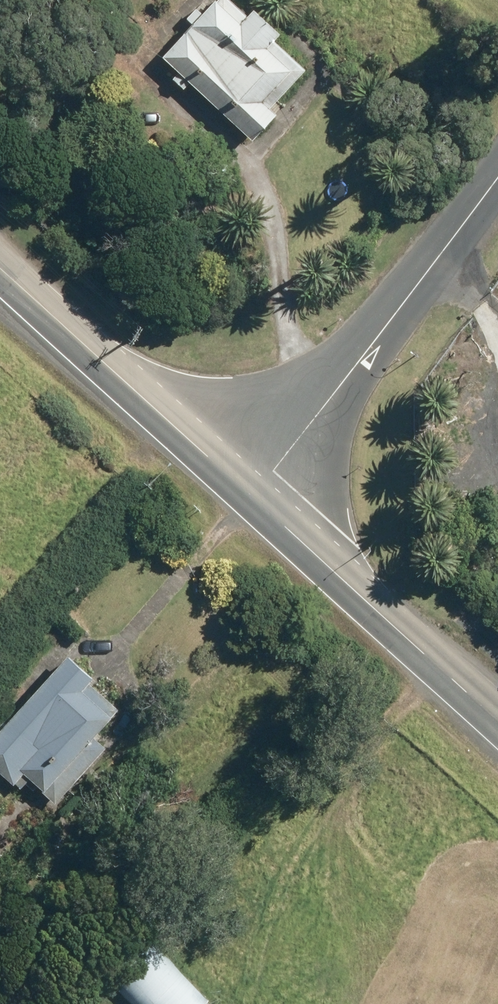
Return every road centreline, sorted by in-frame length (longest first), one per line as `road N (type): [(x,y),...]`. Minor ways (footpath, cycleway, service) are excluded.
road 1 (tertiary): [(497,176),(258,496)]
road 2 (unclassified): [(0,259),(258,496)]
road 3 (tertiary): [(258,496),(497,715)]
road 4 (track): [(258,496),(110,664)]

